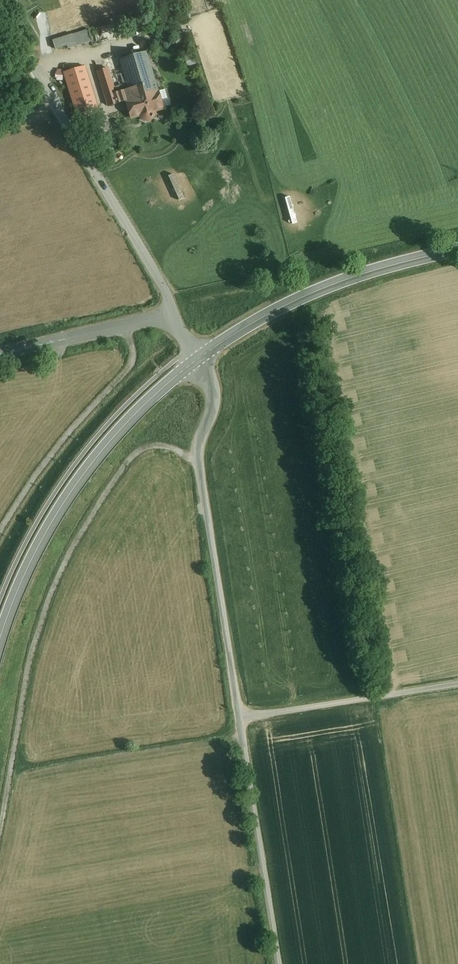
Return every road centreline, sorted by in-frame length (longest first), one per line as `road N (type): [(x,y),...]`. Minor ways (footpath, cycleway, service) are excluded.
road 1 (unclassified): [(197,355),(215,394),(199,458),(241,717)]
road 2 (unclassified): [(169,316),(165,290),(0,6)]
road 3 (secondary): [(0,633),(46,528),(81,474),(197,355)]
road 4 (secondary): [(197,355),(324,287),(457,251)]
road 5 (unclassified): [(241,717),(276,963)]
road 6 (unclassified): [(457,683),(241,717)]
road 7 (unclassified): [(169,316),(0,355)]

